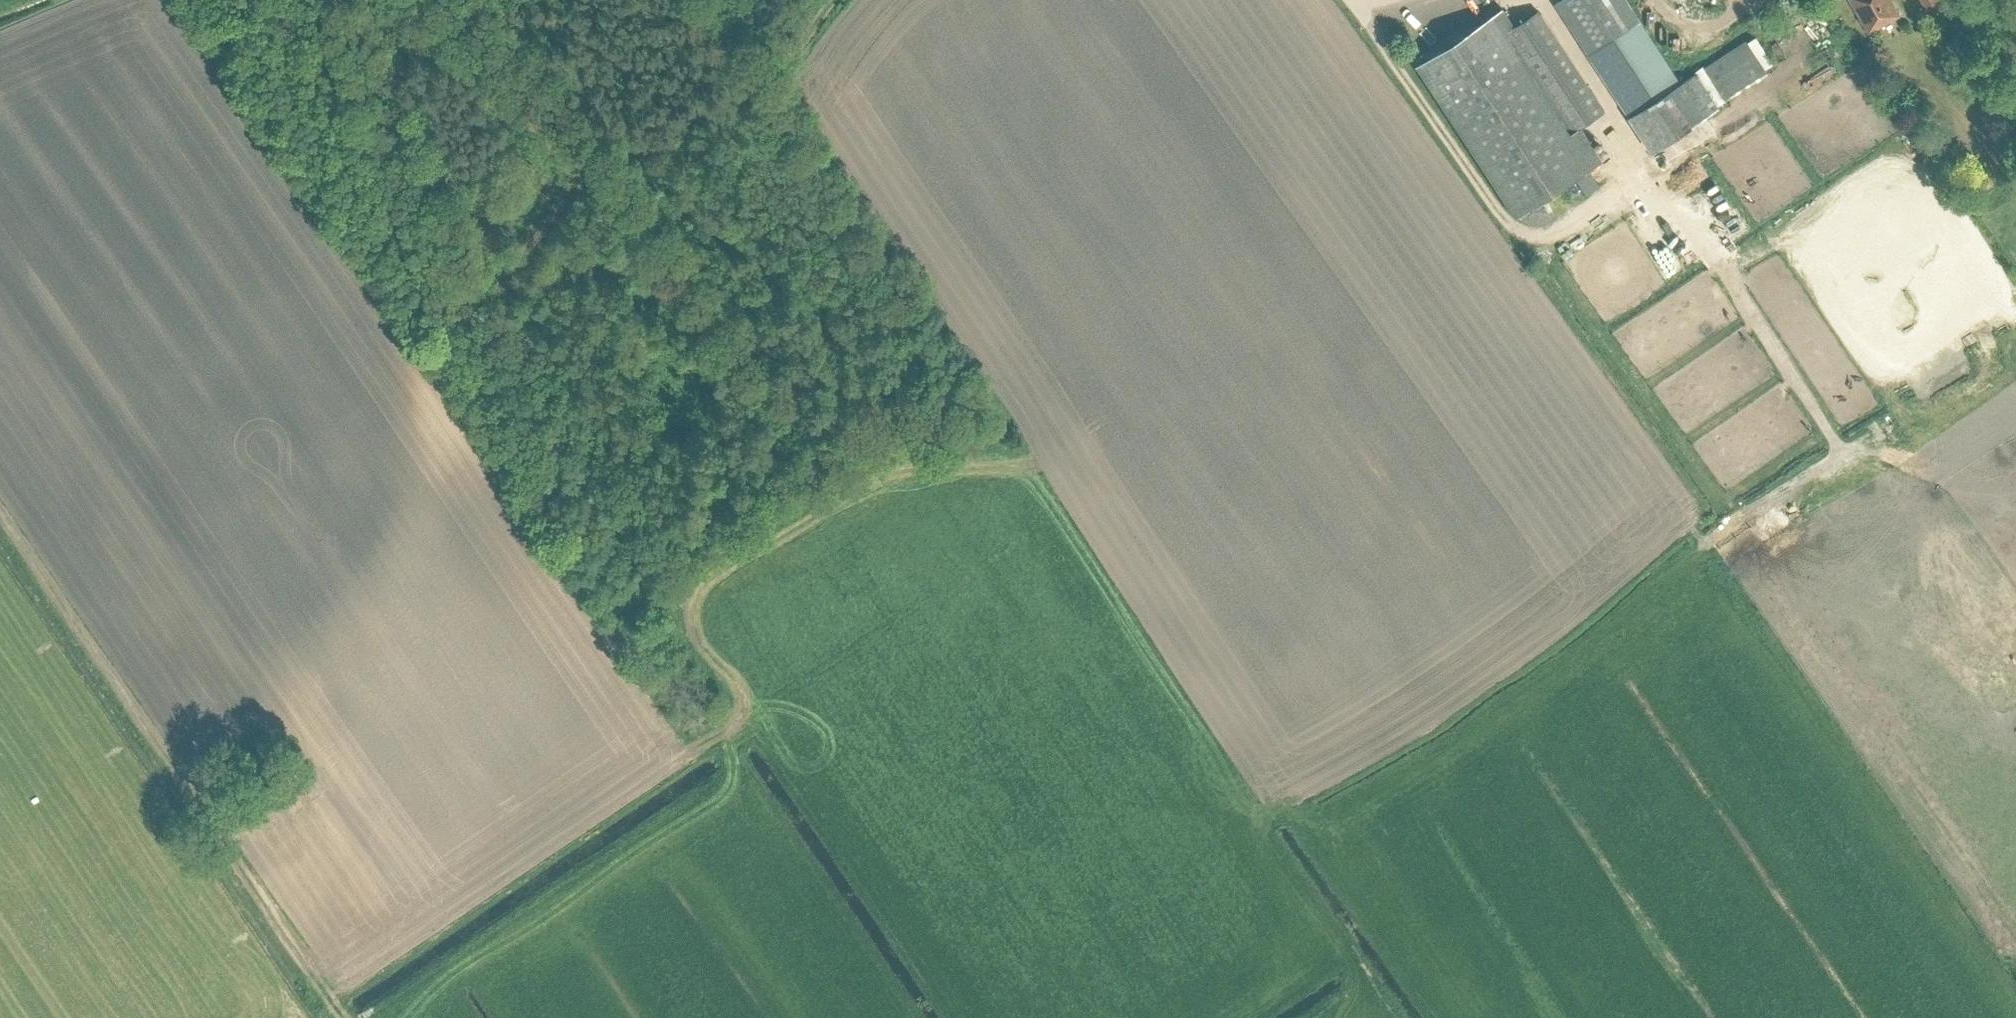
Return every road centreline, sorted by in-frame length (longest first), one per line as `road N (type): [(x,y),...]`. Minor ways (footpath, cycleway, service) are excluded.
road 1 (track): [(0,516),(348,1017)]

